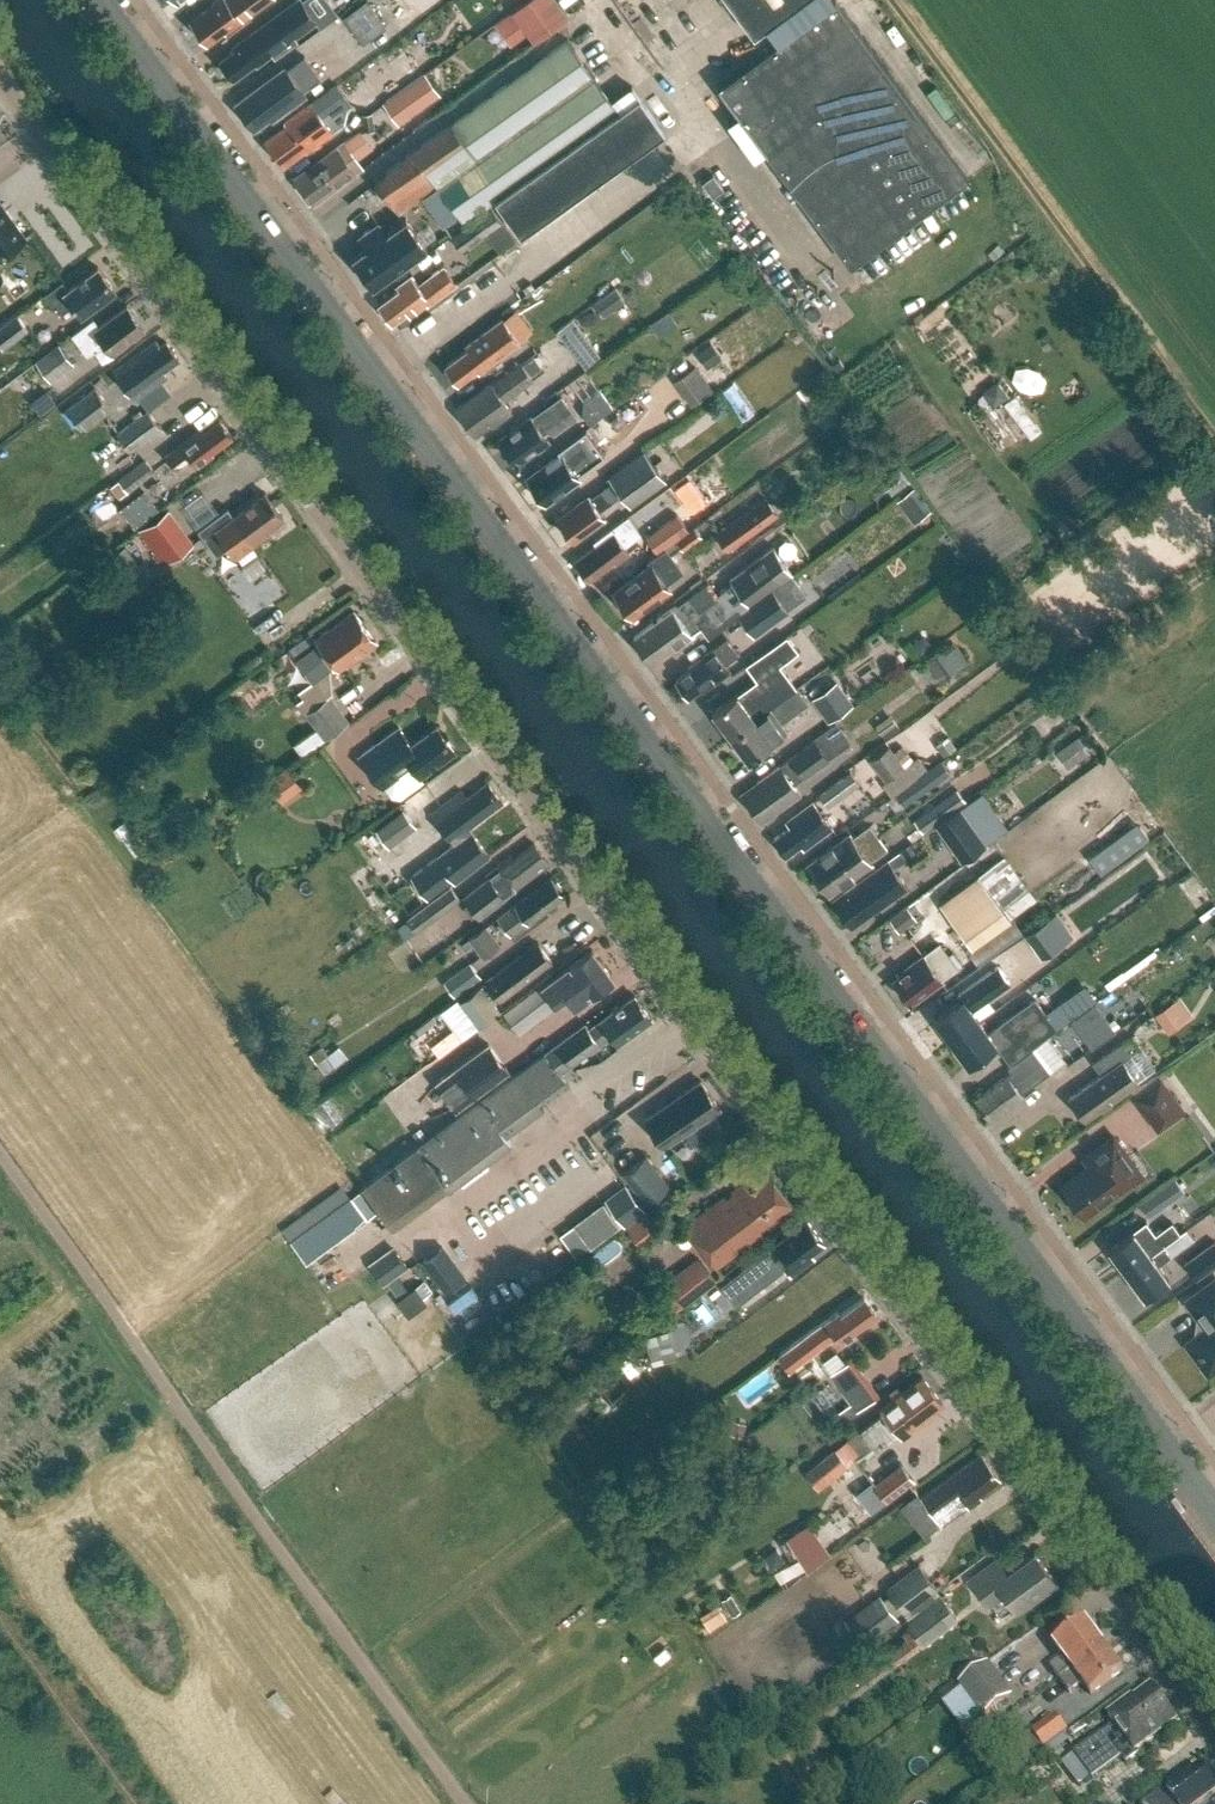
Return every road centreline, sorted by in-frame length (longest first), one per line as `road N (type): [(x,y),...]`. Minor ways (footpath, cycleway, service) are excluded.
road 1 (unclassified): [(1214,1730),(0,78)]
road 2 (secondary): [(1214,1501),(97,0)]
road 3 (track): [(0,1160),(473,1803)]

